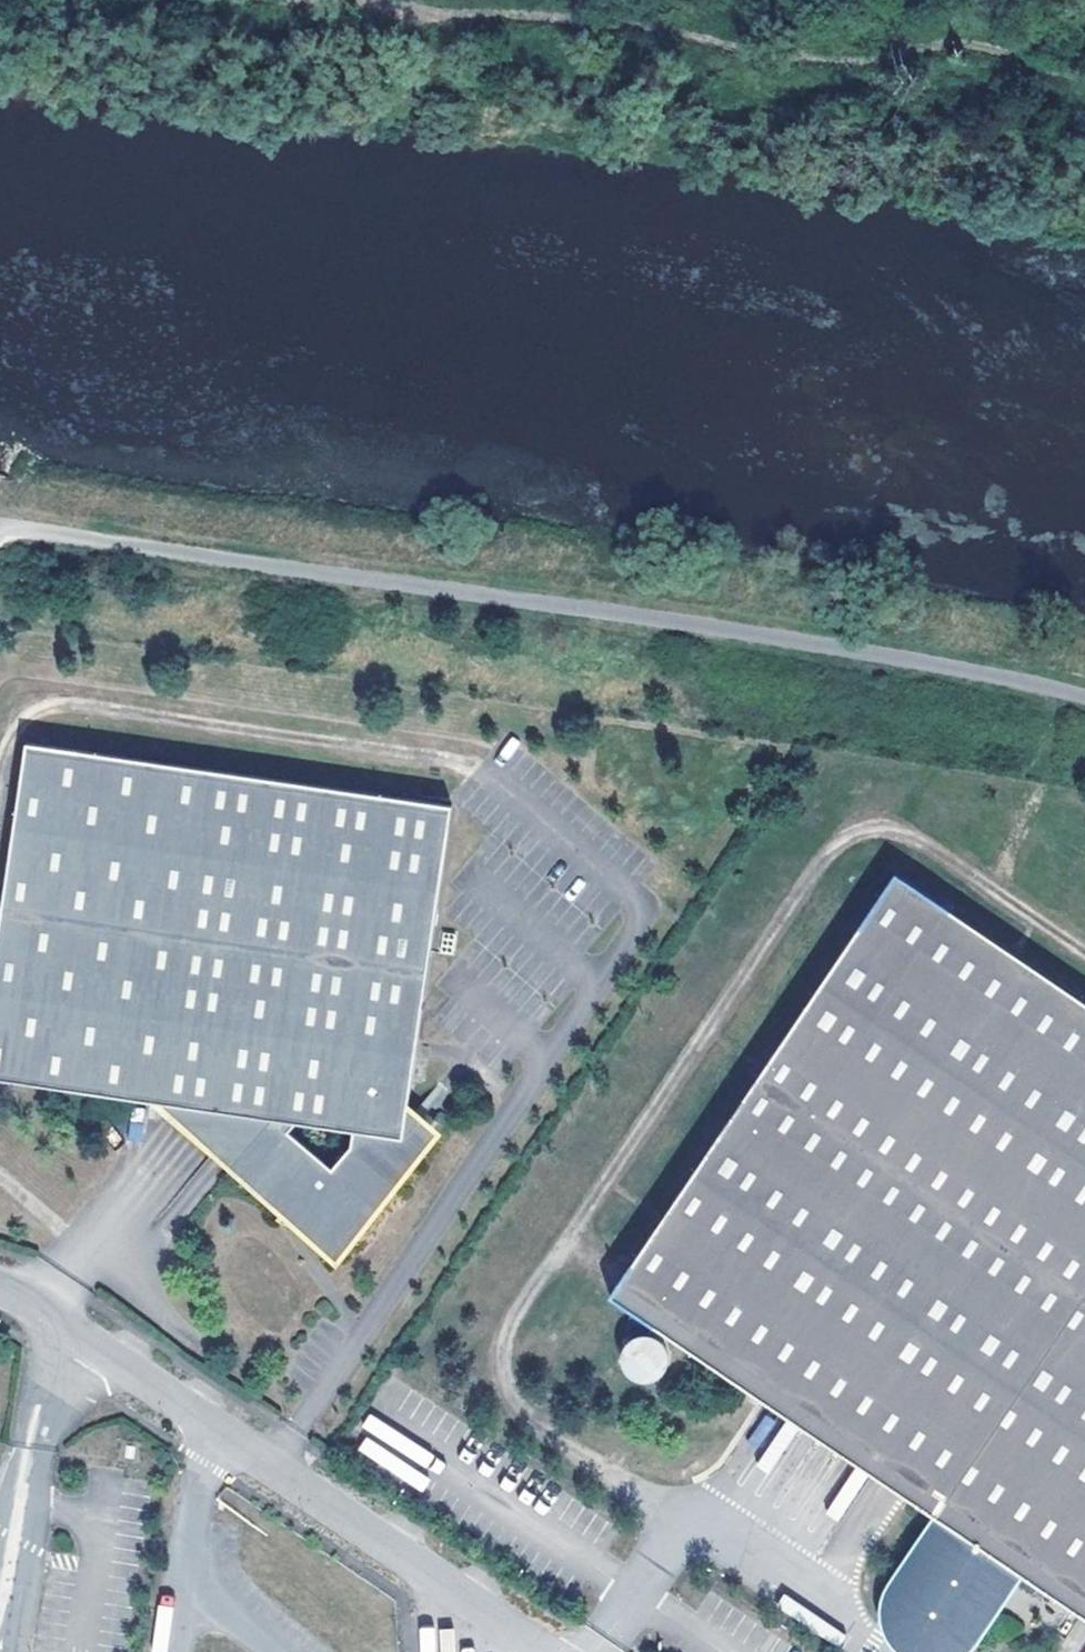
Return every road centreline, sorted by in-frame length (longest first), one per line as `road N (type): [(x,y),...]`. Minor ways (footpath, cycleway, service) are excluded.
road 1 (track): [(212,0),(334,16),(621,27),(1084,90)]
road 2 (unclassified): [(548,1651),(0,1290)]

